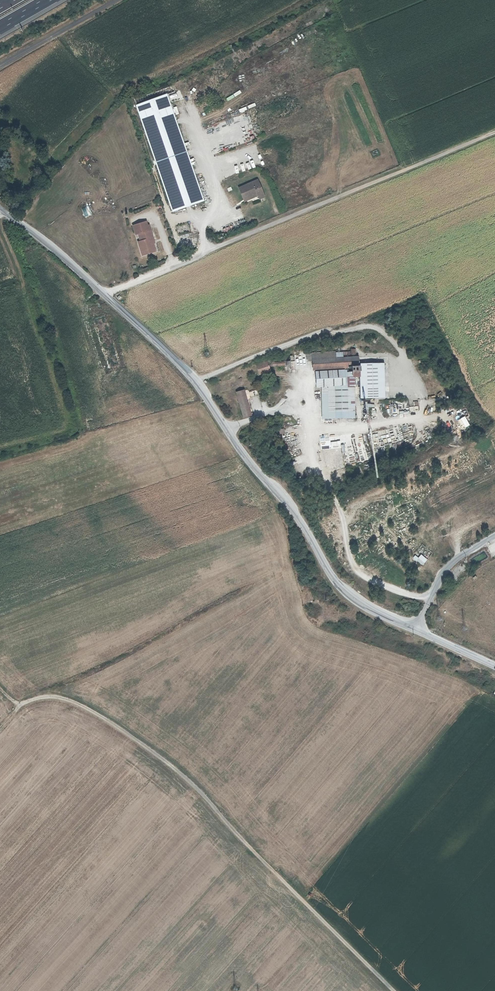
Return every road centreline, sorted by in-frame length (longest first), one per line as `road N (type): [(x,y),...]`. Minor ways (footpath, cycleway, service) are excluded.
road 1 (tertiary): [(0,208),(198,380),(364,608),(494,664)]
road 2 (track): [(20,705),(44,696),(73,701),(170,762),(394,990)]
road 3 (track): [(494,132),(208,250)]
road 4 (residential): [(0,68),(116,0)]

